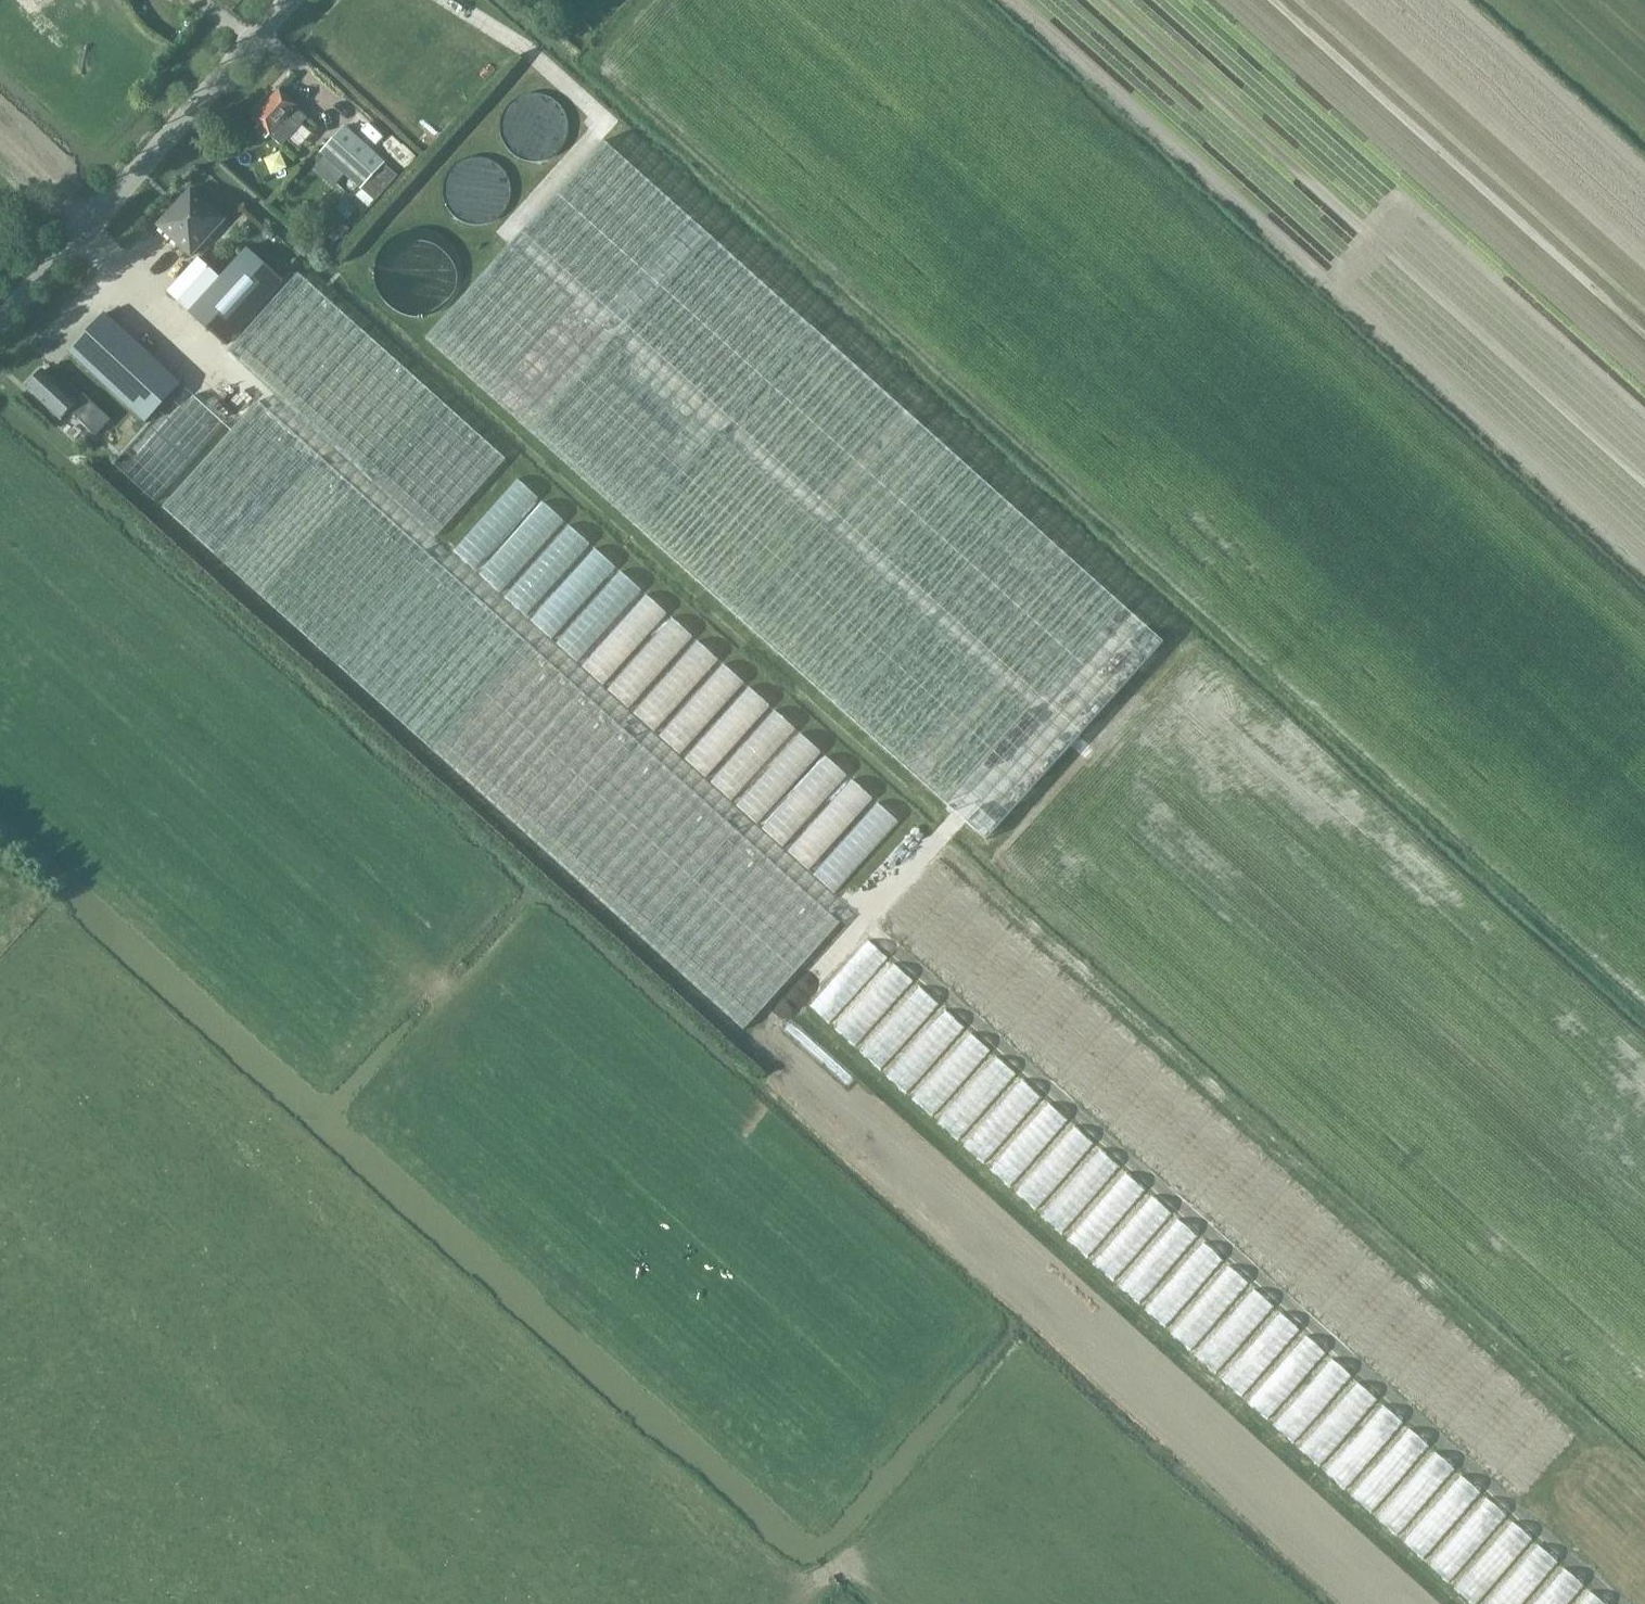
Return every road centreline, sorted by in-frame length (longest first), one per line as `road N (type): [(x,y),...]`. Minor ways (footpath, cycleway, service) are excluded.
road 1 (tertiary): [(0,324),(287,0)]

